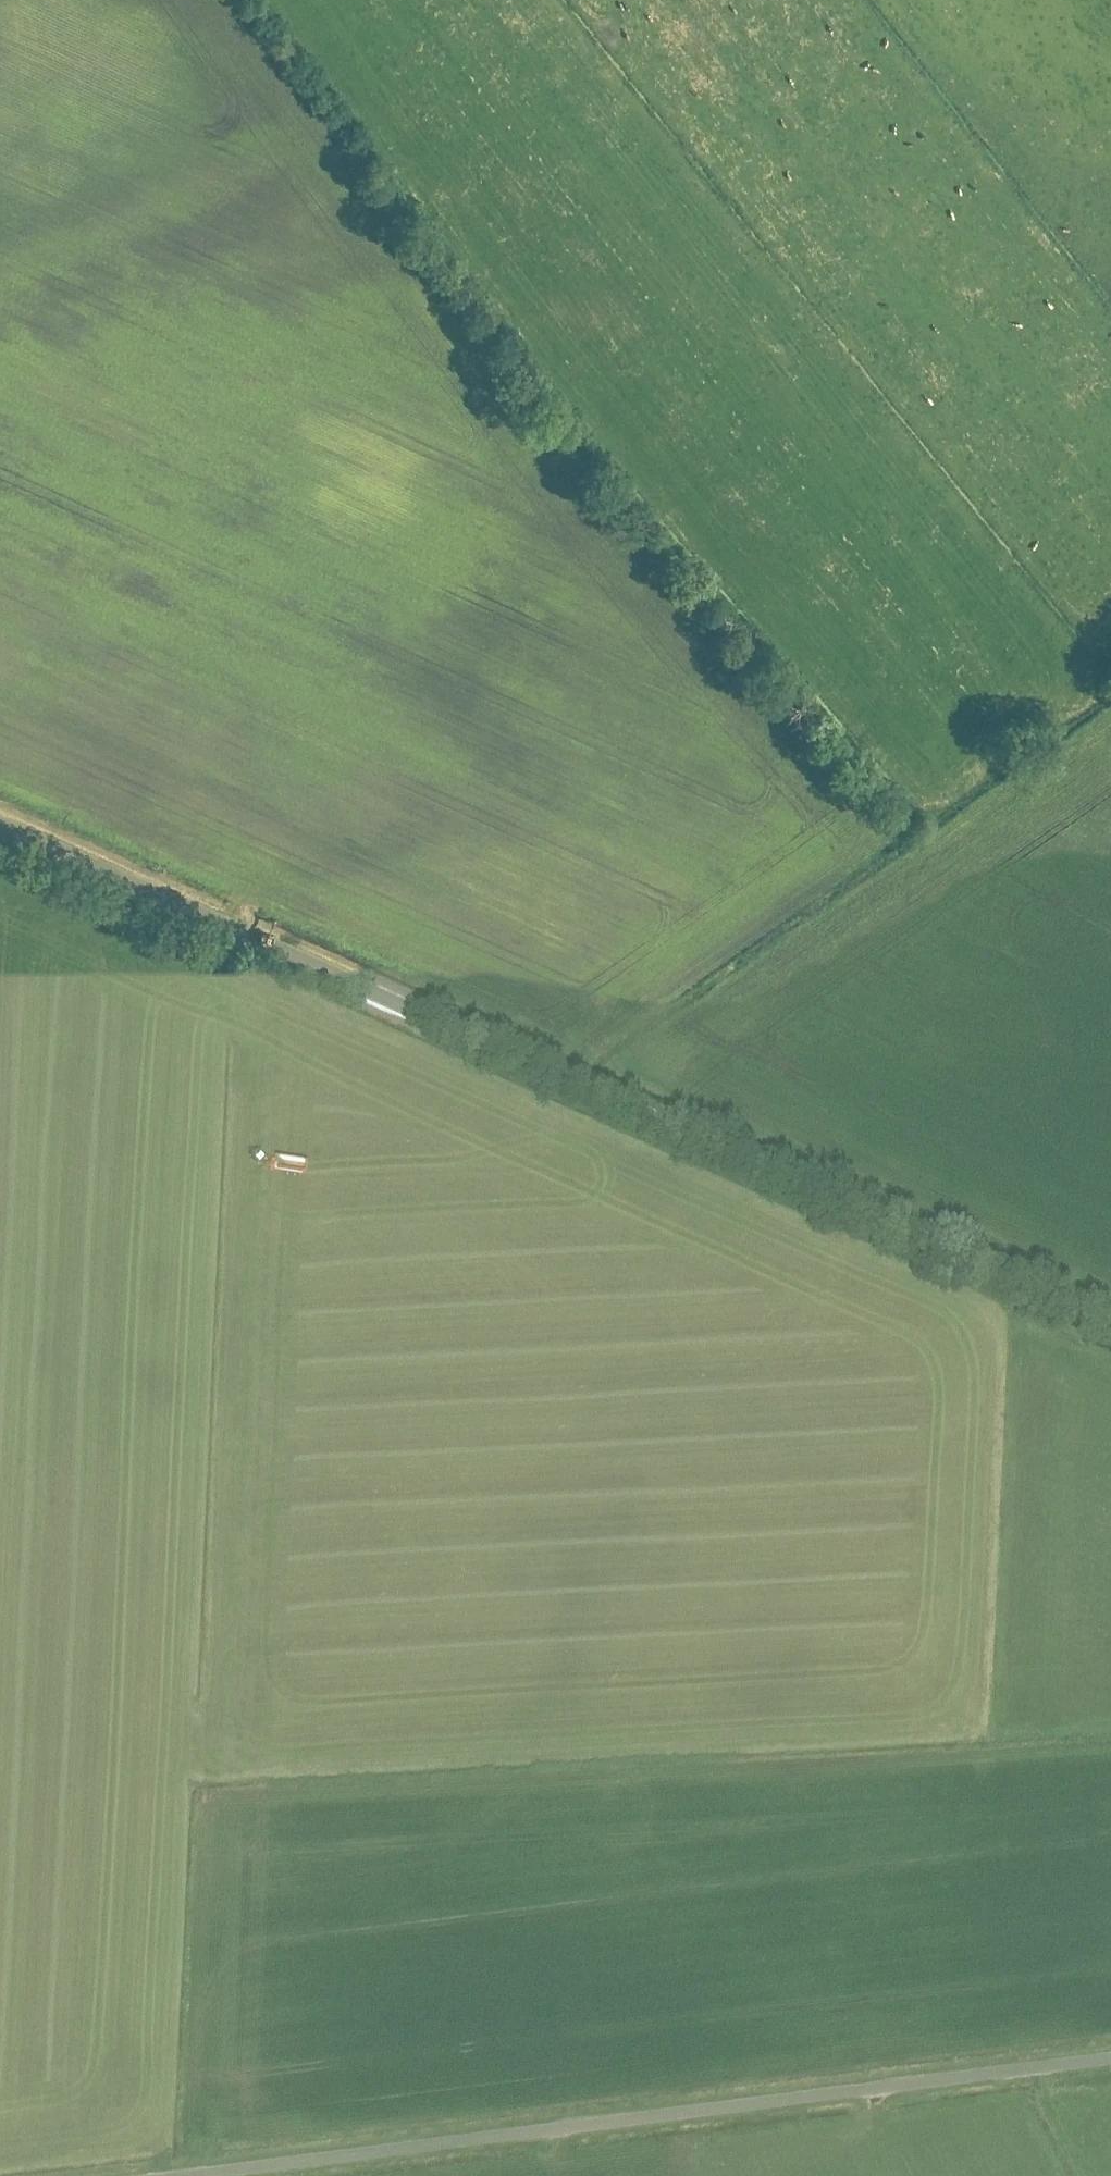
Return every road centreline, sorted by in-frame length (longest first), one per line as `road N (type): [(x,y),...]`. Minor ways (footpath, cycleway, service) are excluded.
road 1 (tertiary): [(1110,1324),(0,826)]
road 2 (unclassified): [(197,2175),(1110,2058)]

